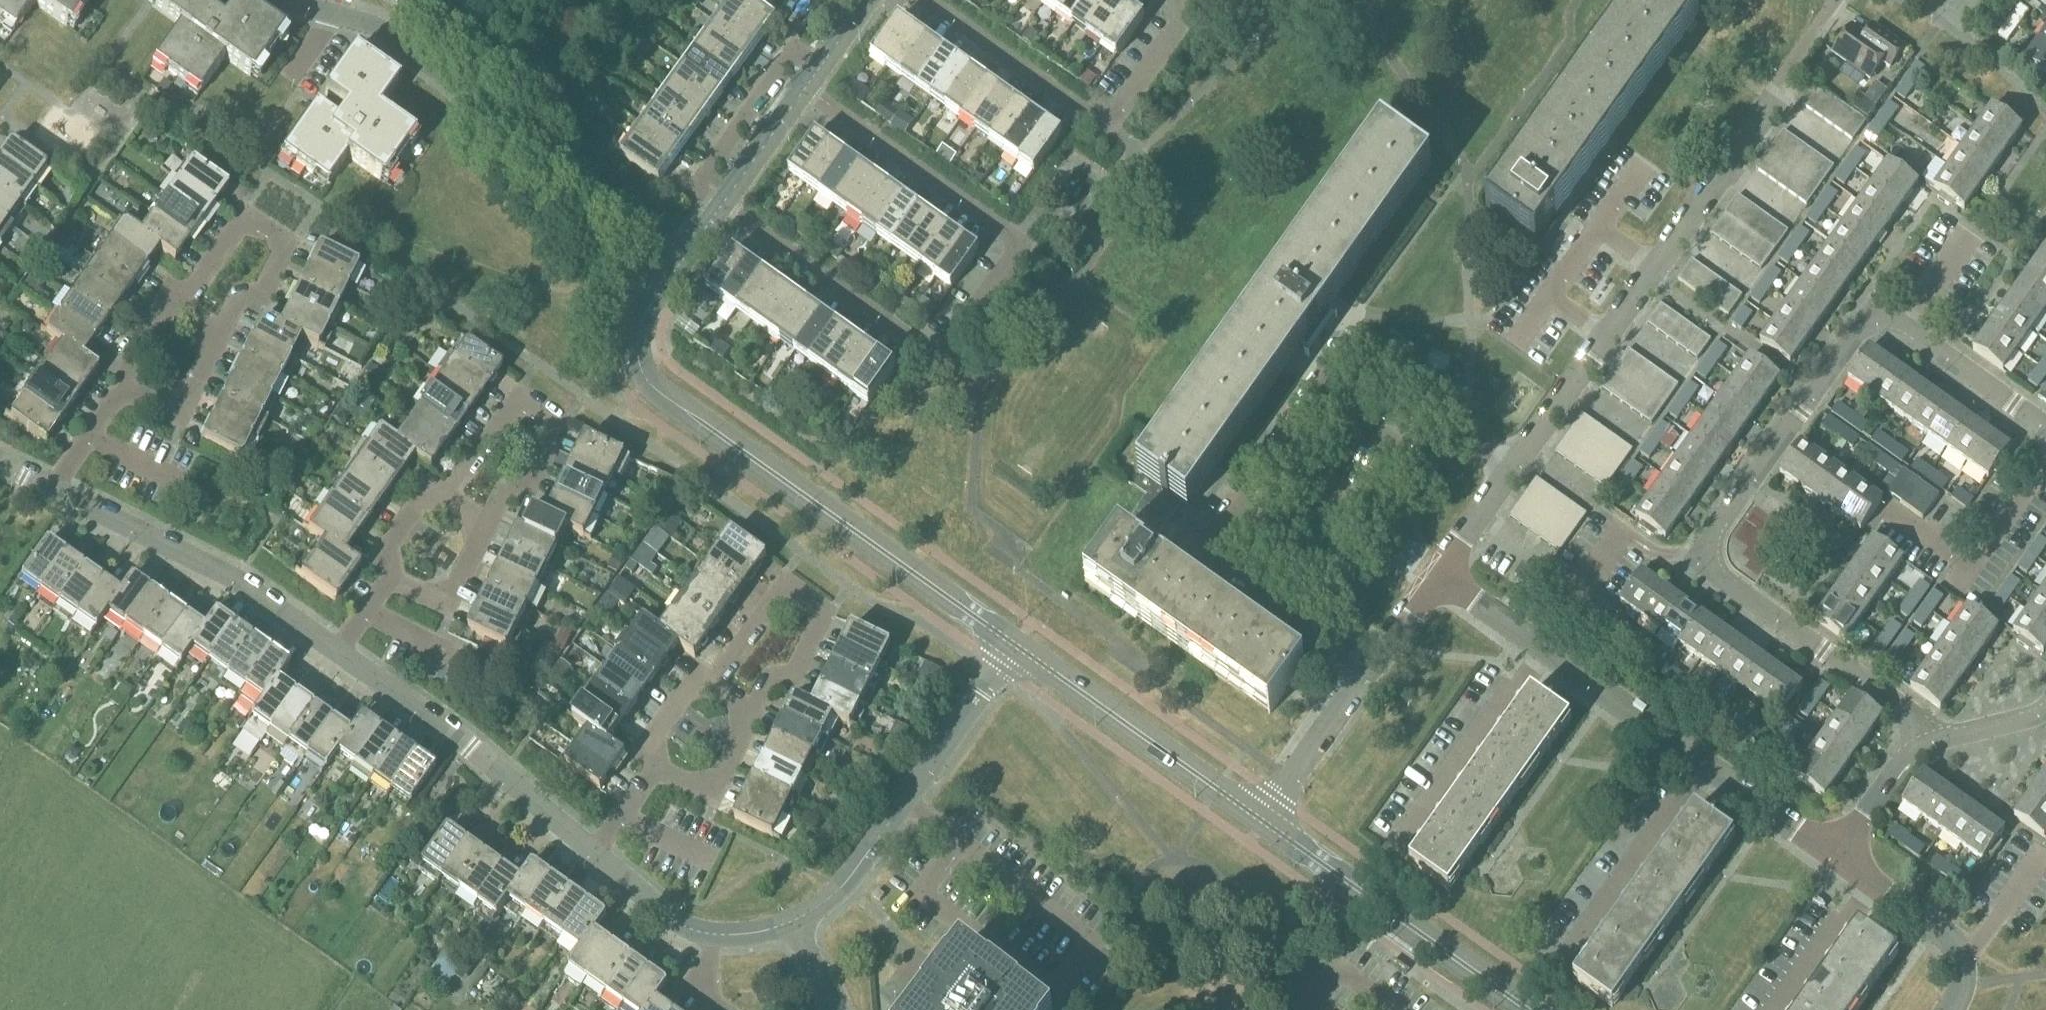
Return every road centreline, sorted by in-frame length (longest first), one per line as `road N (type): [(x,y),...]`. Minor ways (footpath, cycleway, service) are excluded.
road 1 (residential): [(805,88),(1021,244),(939,362),(722,204)]
road 2 (tertiary): [(680,257),(639,327),(639,363),(650,384),(1015,646)]
road 3 (residential): [(655,769),(705,789),(718,779),(771,678),(795,674),(827,613),(778,589),(709,680),(689,688),(653,745)]
road 4 (residential): [(389,576),(446,603),(506,486),(528,485),(556,424),(517,400),(447,498),(417,506),(386,547)]
road 5 (residential): [(2045,426),(1904,324),(1868,321),(1713,529),(1706,557)]
road 6 (residential): [(123,393),(165,402),(187,390),(237,304),(261,295),(285,241),(253,223),(237,228),(186,292),(165,300),(132,351)]
road 7 (residential): [(1433,577),(1653,265)]
road 8 (residential): [(1170,0),(1177,5),(1174,33),(1107,126),(928,0)]
road 9 (residential): [(800,921),(860,861),(1015,646)]
road 10 (residential): [(595,856),(472,745),(337,650)]
road 11 (residential): [(337,650),(229,572),(54,488)]
road 12 (tertiary): [(1262,821),(1527,1009)]
road 13 (tertiary): [(1015,646),(1262,821)]
road 14 (residential): [(1262,821),(1433,577)]
road 15 (residential): [(1706,557),(1722,583),(1909,714),(1928,745)]
road 16 (residential): [(266,0),(376,23),(514,134)]
road 17 (residential): [(1405,850),(1544,653)]
road 18 (residential): [(1563,954),(1695,758)]
road 19 (residential): [(680,257),(514,134)]
road 20 (residential): [(1695,758),(1544,653)]
road 21 (residential): [(1949,1009),(1963,980),(1953,939),(1867,878)]
road 22 (residential): [(1839,859),(1695,758)]
road 23 (residential): [(1773,1009),(1867,878)]
road 24 (residential): [(1839,859),(1907,757),(1928,745)]
road 25 (tertiary): [(805,88),(722,204)]
road 26 (residential): [(713,932),(676,919),(595,856)]
road 27 (residential): [(1544,653),(1433,577)]
road 28 (residential): [(1928,745),(2045,709)]

